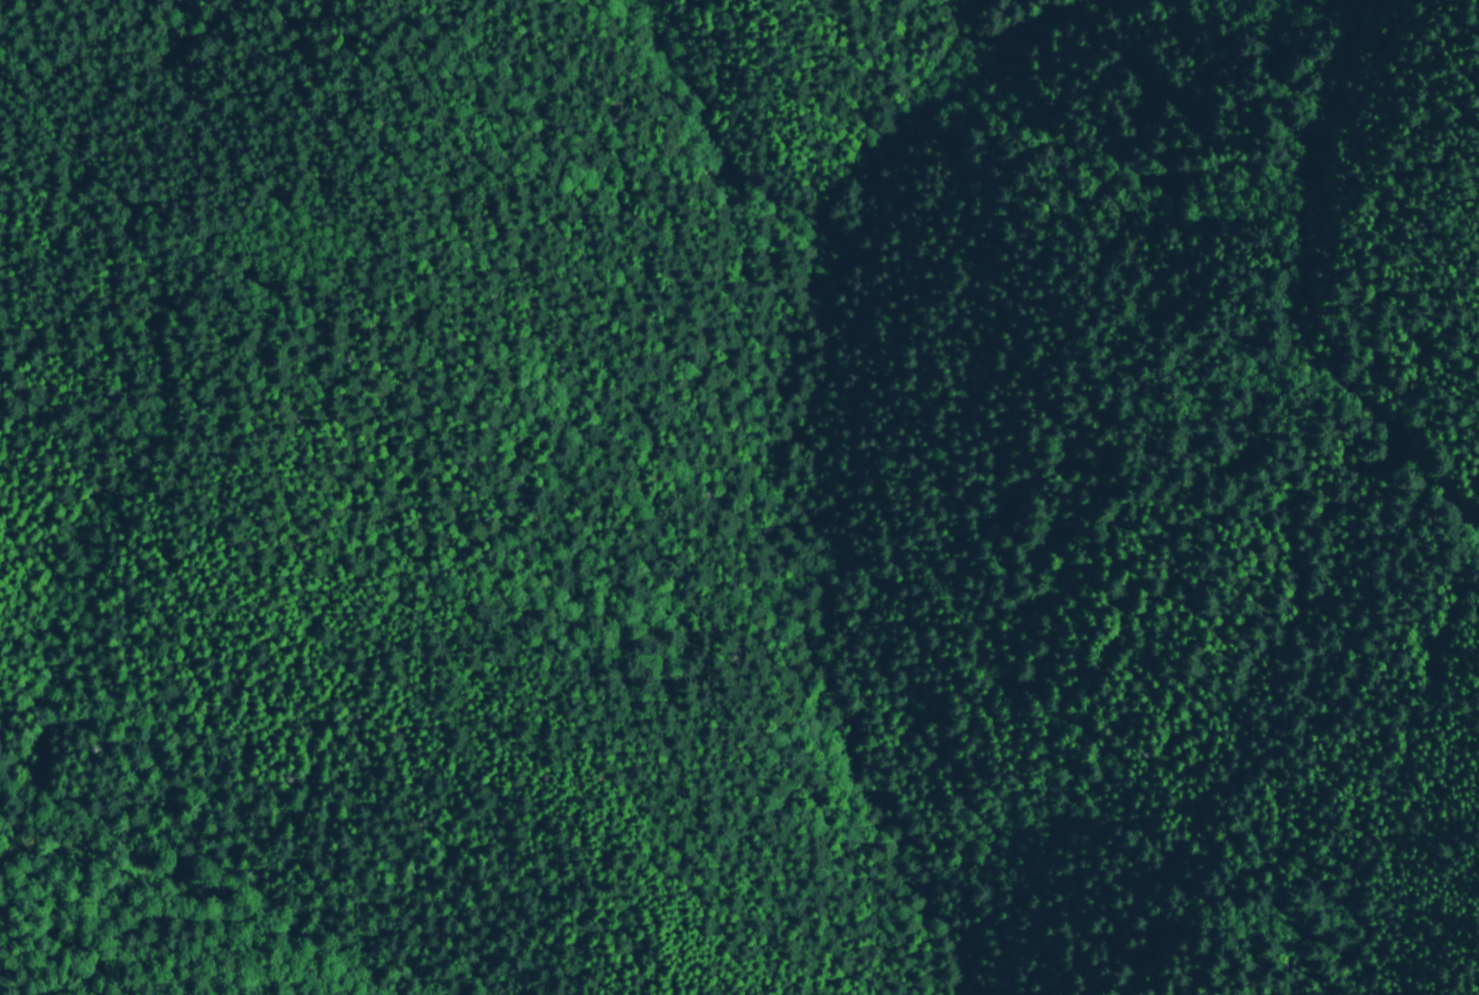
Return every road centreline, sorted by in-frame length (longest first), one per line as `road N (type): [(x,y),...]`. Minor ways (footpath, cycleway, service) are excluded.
road 1 (track): [(1359,0),(1332,63),(1289,304),(1478,510)]

